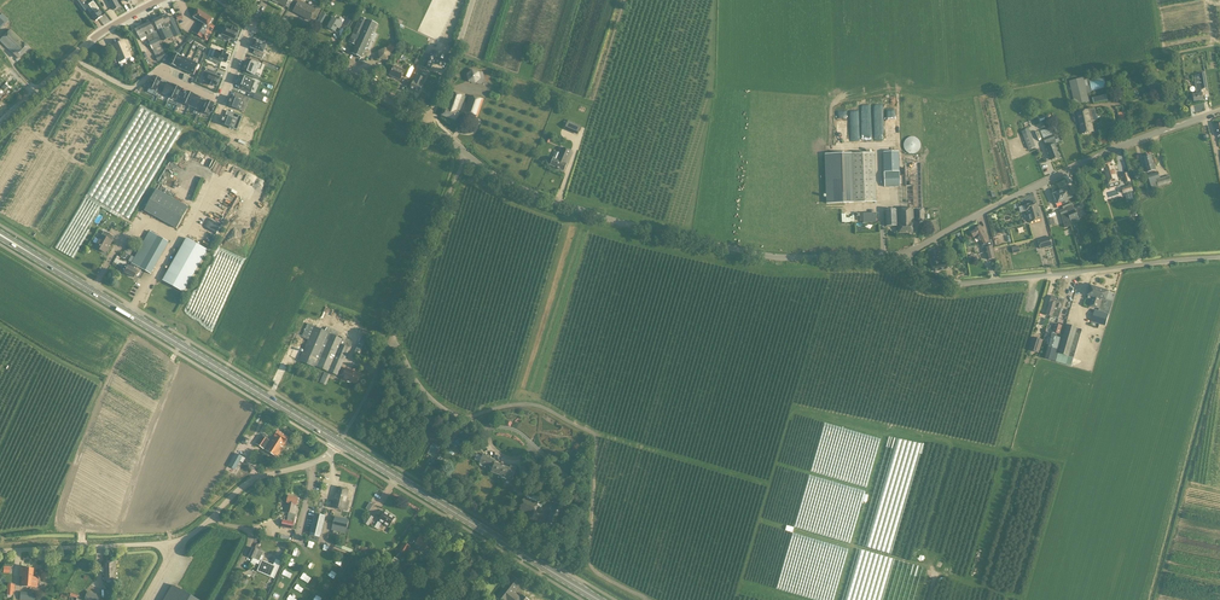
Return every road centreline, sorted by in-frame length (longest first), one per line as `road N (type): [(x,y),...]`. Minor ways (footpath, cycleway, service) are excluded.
road 1 (tertiary): [(907,253),(756,255),(587,213),(514,185),(468,157)]
road 2 (primary): [(339,442),(0,235)]
road 3 (tertiary): [(907,253),(1121,146),(1219,110)]
road 4 (residential): [(907,253),(927,281),(952,285),(1219,257)]
road 5 (unclassified): [(344,435),(468,157)]
road 6 (primary): [(599,599),(339,442)]
road 7 (residential): [(75,53),(128,88),(155,71),(222,101),(255,19)]
road 8 (tertiary): [(428,123),(255,19)]
road 9 (track): [(526,404),(582,227)]
road 10 (unclassified): [(0,551),(179,541)]
road 11 (unclassified): [(206,517),(246,485),(322,458),(339,442)]
road 12 (unclassified): [(428,123),(473,0)]
road 13 (unclassified): [(215,599),(247,535),(206,517)]

